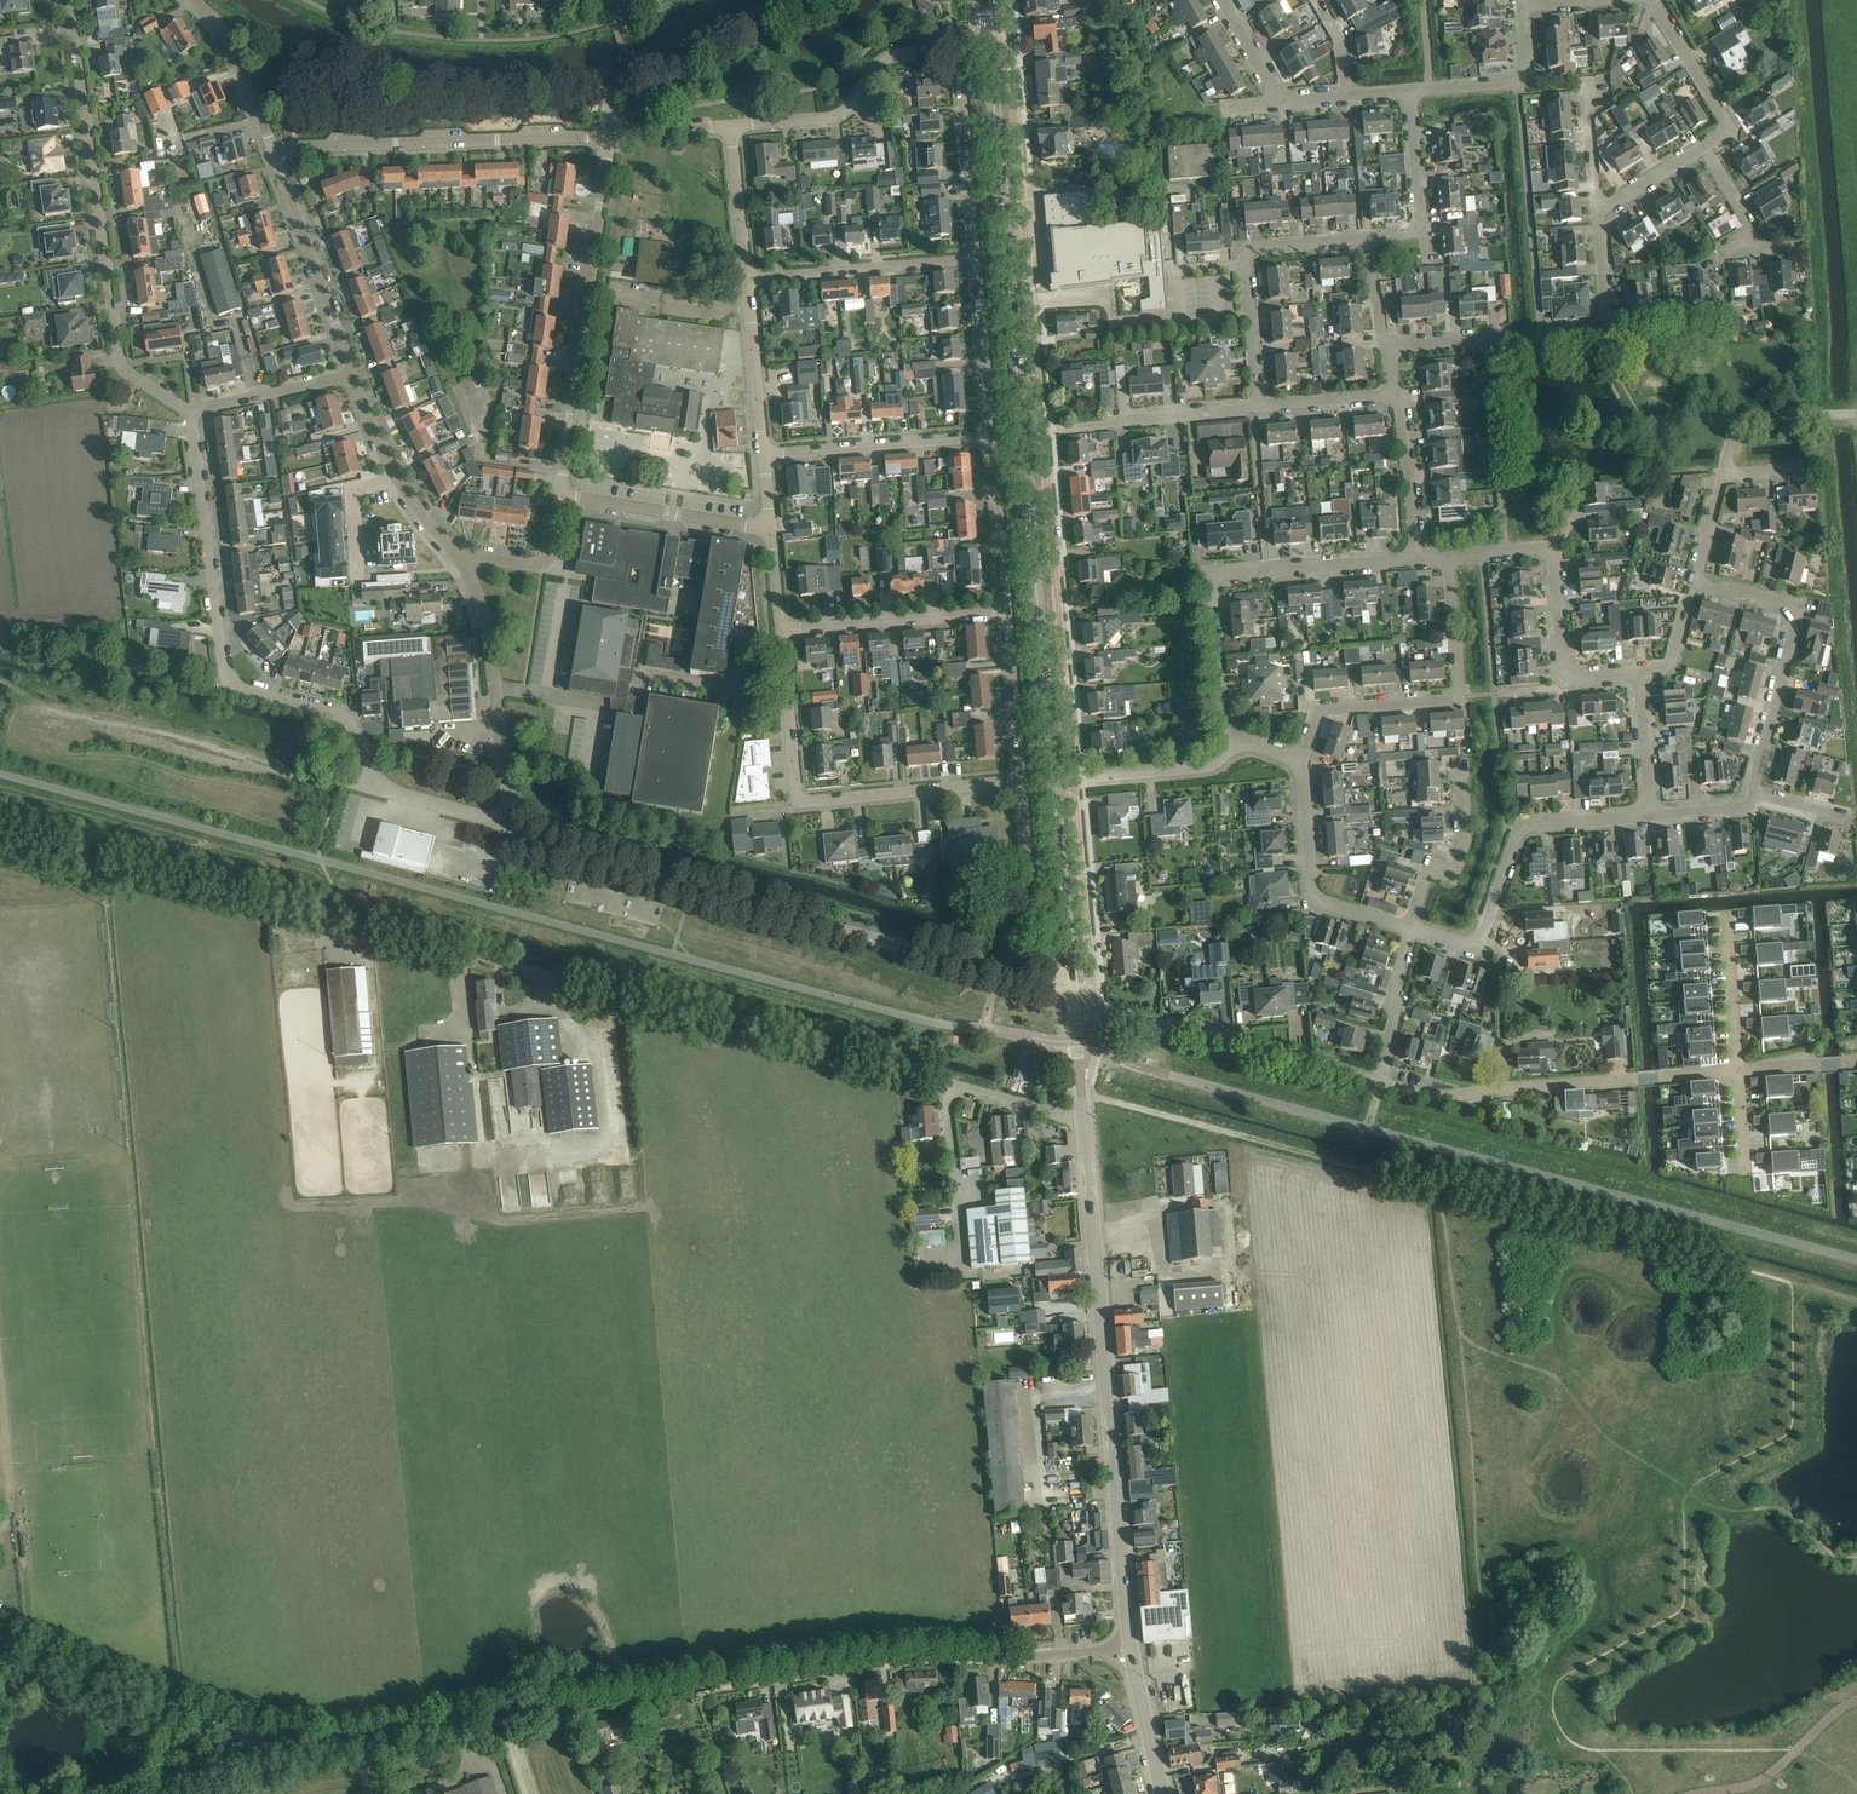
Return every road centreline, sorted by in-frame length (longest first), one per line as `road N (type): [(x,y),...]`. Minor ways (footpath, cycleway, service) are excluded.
road 1 (unclassified): [(1084,1124),(0,827)]
road 2 (tertiary): [(1071,981),(988,39)]
road 3 (unclassified): [(261,1740),(314,1743),(856,1664),(1131,1648)]
road 4 (track): [(1081,1096),(1790,1284)]
road 5 (tertiary): [(1131,1648),(1084,1124)]
road 6 (unclassified): [(1009,975),(542,848),(513,831)]
road 7 (residential): [(378,788),(342,716),(228,681),(190,410)]
road 8 (residential): [(69,0),(120,361),(190,410)]
road 9 (residential): [(1418,558),(1215,577),(1208,591),(1221,721),(1240,741)]
road 10 (residential): [(561,495),(612,135)]
road 11 (residential): [(1075,777),(1044,429)]
road 12 (residential): [(612,135),(274,152)]
road 13 (residential): [(1390,348),(1601,335),(1608,324),(1598,211)]
road 14 (residential): [(1301,761),(1322,711),(1457,694),(1448,556)]
road 15 (residential): [(1410,928),(1476,944),(1522,831),(1651,816)]
road 16 (residential): [(1753,794),(1796,613),(1786,602),(1694,585)]
road 17 (unclassified): [(1097,1008),(1380,1084)]
road 18 (unclassified): [(261,1740),(0,1642)]
road 19 (residential): [(513,831),(486,611),(464,562)]
road 20 (residential): [(1033,304),(1010,38)]
road 21 (residential): [(732,126),(828,118),(851,104),(884,60),(959,42)]
road 22 (unclassified): [(1380,1084),(1453,1095),(1632,1078)]
road 23 (residential): [(1301,761),(1313,898),(1410,928)]
road 24 (residential): [(354,375),(274,152)]
road 25 (residential): [(1097,1008),(1075,777)]
road 26 (unclassified): [(747,279),(977,258)]
road 27 (unclassified): [(797,790),(812,802),(1022,780)]
road 28 (unclassified): [(764,454),(993,436)]
road 29 (residential): [(1571,676),(1553,555),(1538,548),(1448,556)]
road 30 (unclassified): [(781,631),(1008,612)]
road 31 (residential): [(977,258),(959,42)]
road 32 (residential): [(1258,402),(1044,429)]
road 33 (residential): [(561,495),(771,529)]
road 34 (residential): [(1009,975),(1029,885),(1022,780)]
road 35 (residential): [(1411,90),(1525,76),(1521,6)]
road 36 (residential): [(1410,928),(1425,879),(1458,862),(1466,840),(1462,771)]
road 37 (residential): [(993,436),(977,258)]
road 38 (unclassified): [(1723,475),(1738,417),(1856,413)]
road 39 (residential): [(1008,612),(993,436)]
road 40 (unclassified): [(764,454),(747,279)]
road 41 (residential): [(1705,147),(1722,134),(1722,117),(1652,0)]
road 42 (residential): [(1075,777),(1211,766),(1240,741)]
road 43 (residential): [(1022,780),(1008,612)]
road 44 (residential): [(190,410),(354,375)]
road 45 (residential): [(1418,558),(1393,393)]
road 46 (residential): [(1738,1071),(1726,911)]
road 47 (unclassified): [(797,790),(781,631)]
road 48 (residential): [(1380,1084),(1410,928)]
road 49 (unclassified): [(747,279),(732,126)]
road 50 (residential): [(464,562),(546,562),(561,495)]
road 51 (tertiary): [(1164,1793),(1131,1648)]
road 52 (residential): [(1651,816),(1641,674)]
road 53 (unclassified): [(513,831),(378,788)]
road 54 (residential): [(274,152),(217,23)]
road 55 (unclassified): [(1419,228),(1411,90)]
road 56 (residential): [(1258,402),(1393,393)]
road 57 (residential): [(1598,211),(1586,77)]
road 58 (residential): [(358,578),(353,489),(396,477)]
road 59 (unclassified): [(1117,325),(1250,315)]
road 60 (residential): [(1246,265),(1258,247),(1369,237)]
road 61 (residential): [(1044,429),(1033,304)]
road 62 (residential): [(1598,211),(1705,147)]

